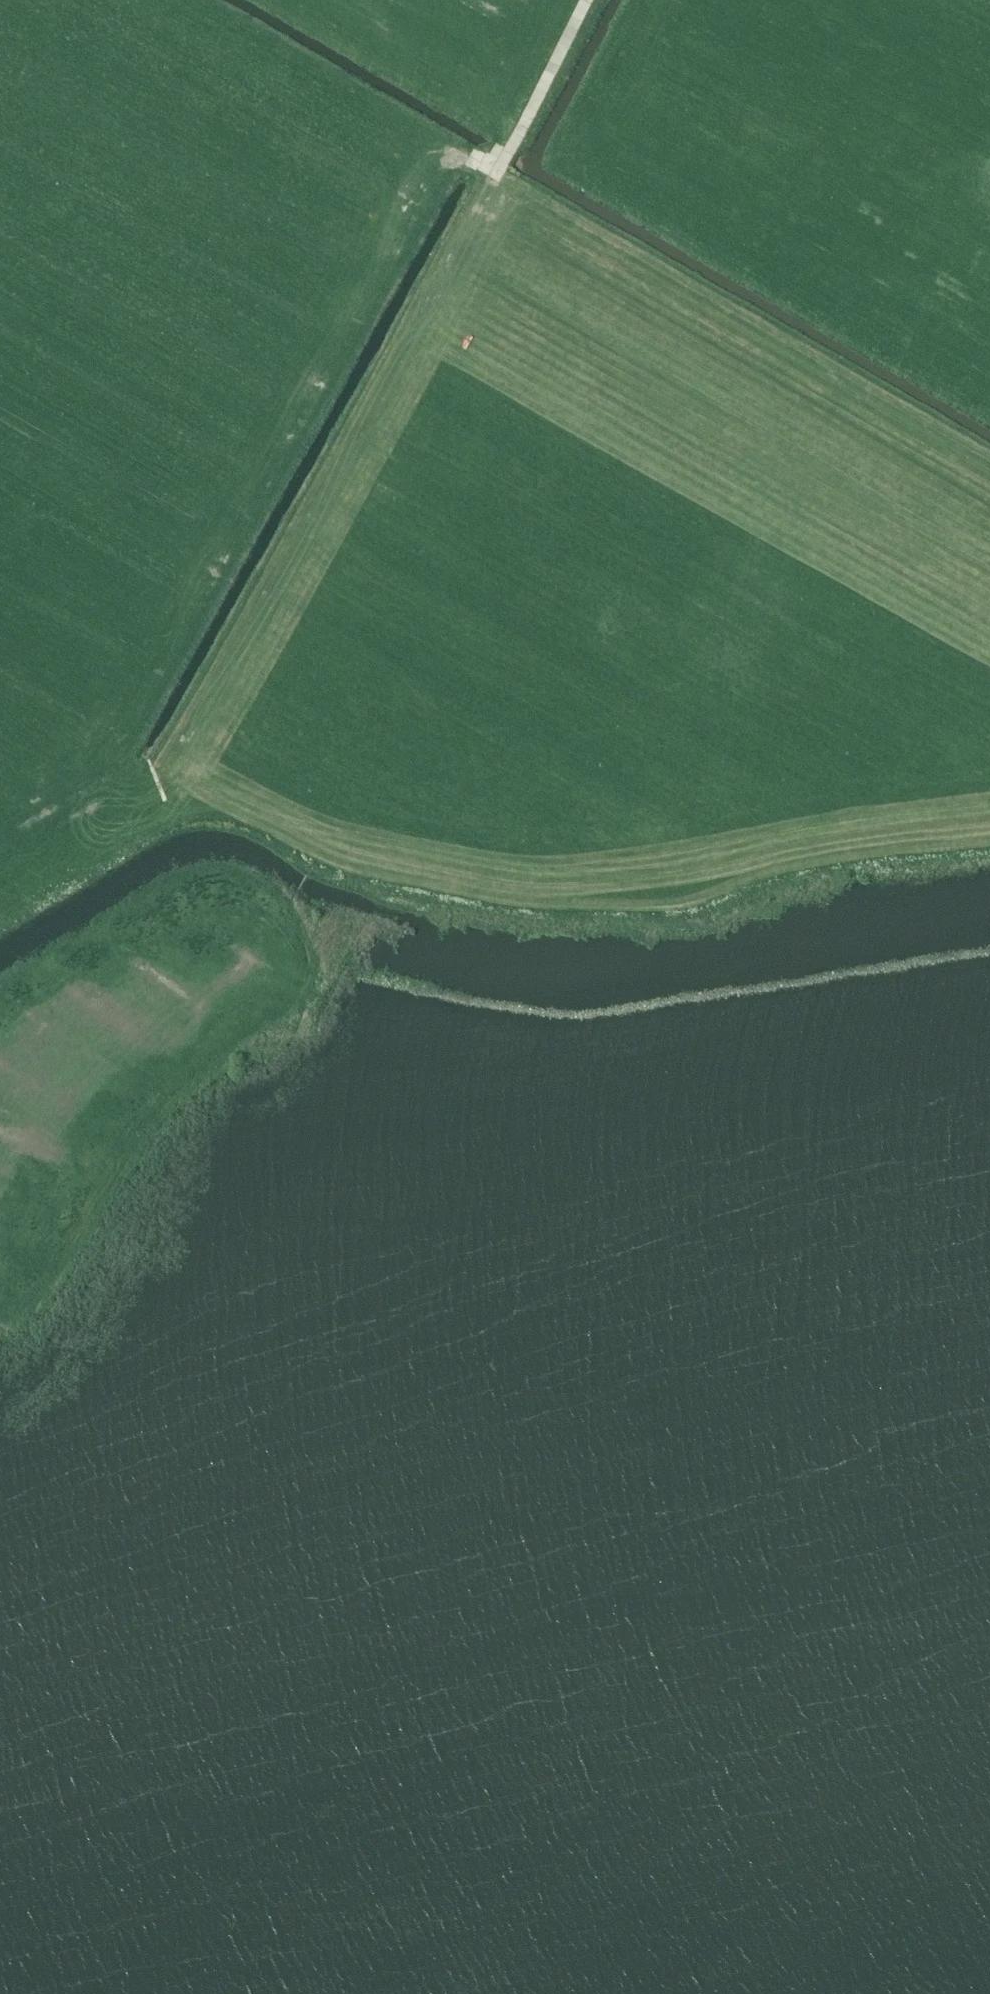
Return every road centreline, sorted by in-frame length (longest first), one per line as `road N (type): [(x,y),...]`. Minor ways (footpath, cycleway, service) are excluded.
road 1 (track): [(584,0),(494,176)]

